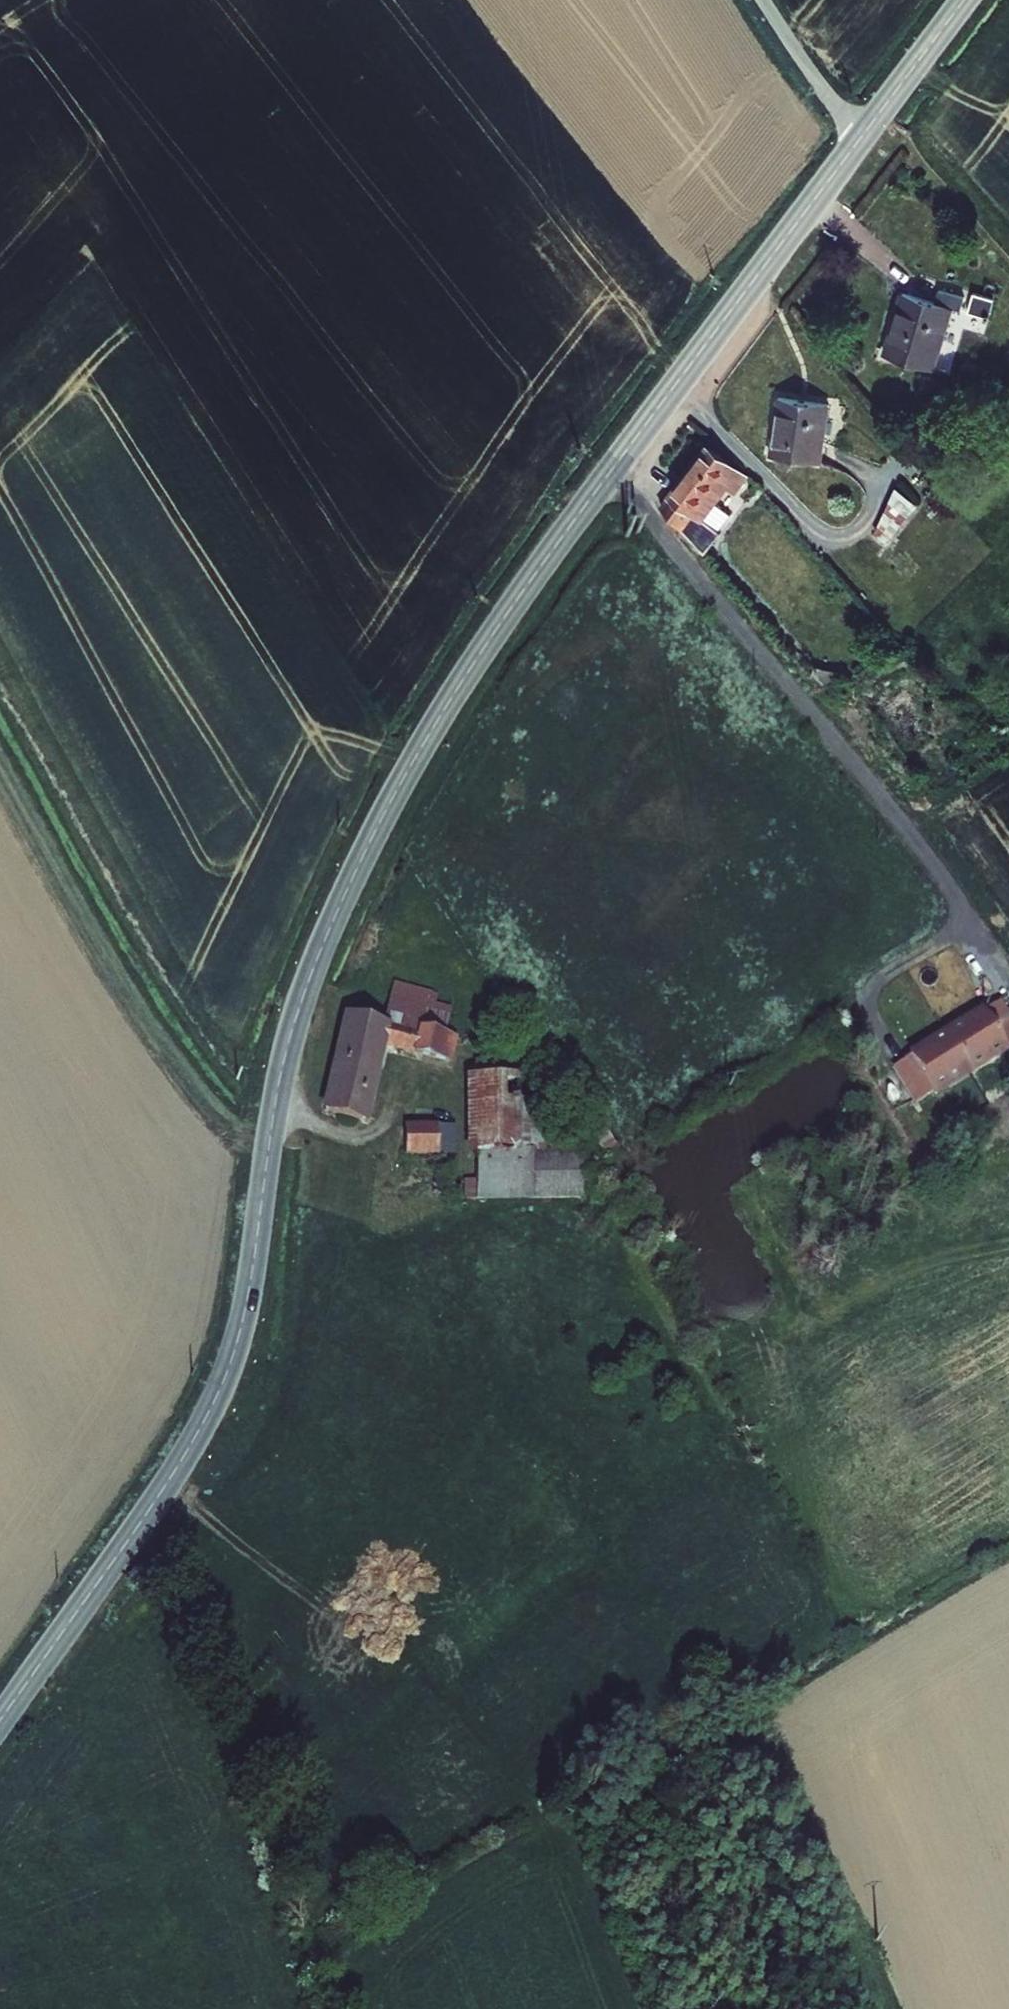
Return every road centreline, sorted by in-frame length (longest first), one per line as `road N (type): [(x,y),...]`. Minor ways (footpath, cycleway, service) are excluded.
road 1 (tertiary): [(857,145),(486,644),(373,834),(291,1027),(248,1295),(222,1386),(166,1484),(0,1721)]
road 2 (tertiary): [(966,0),(857,145)]
road 3 (unclassified): [(762,0),(857,145)]

